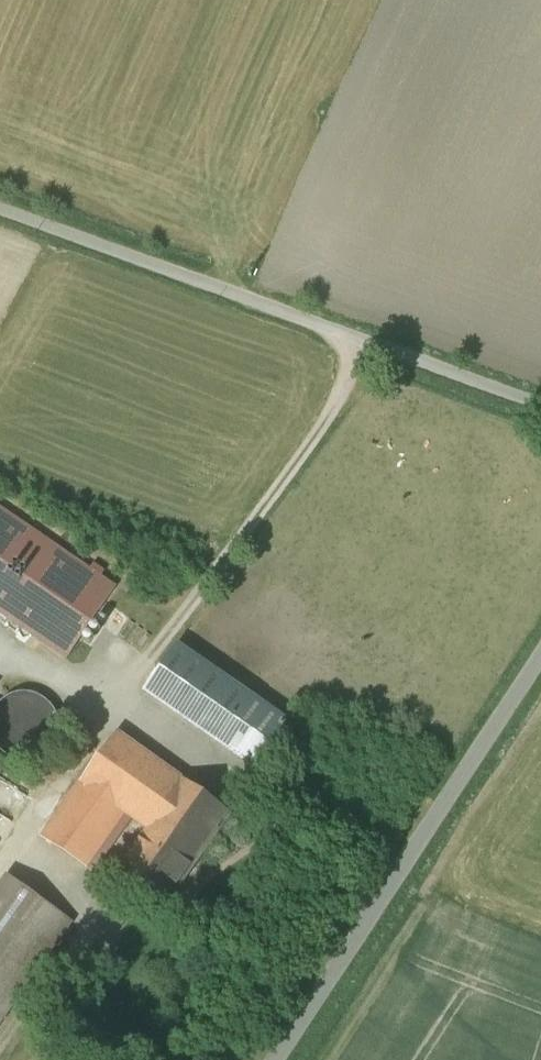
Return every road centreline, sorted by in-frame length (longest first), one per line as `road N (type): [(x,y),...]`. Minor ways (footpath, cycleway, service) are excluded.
road 1 (unclassified): [(0,207),(540,402)]
road 2 (unclassified): [(274,1059),(540,651)]
road 3 (track): [(375,342),(139,674)]

